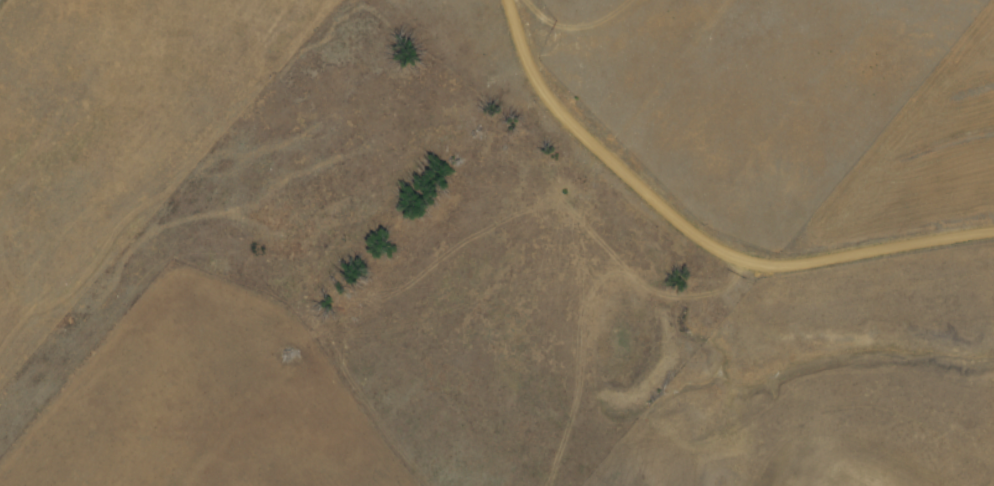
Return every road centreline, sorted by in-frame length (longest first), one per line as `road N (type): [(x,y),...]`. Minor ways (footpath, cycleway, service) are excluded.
road 1 (residential): [(993,232),(777,270),(699,245),(554,112),(505,0)]

